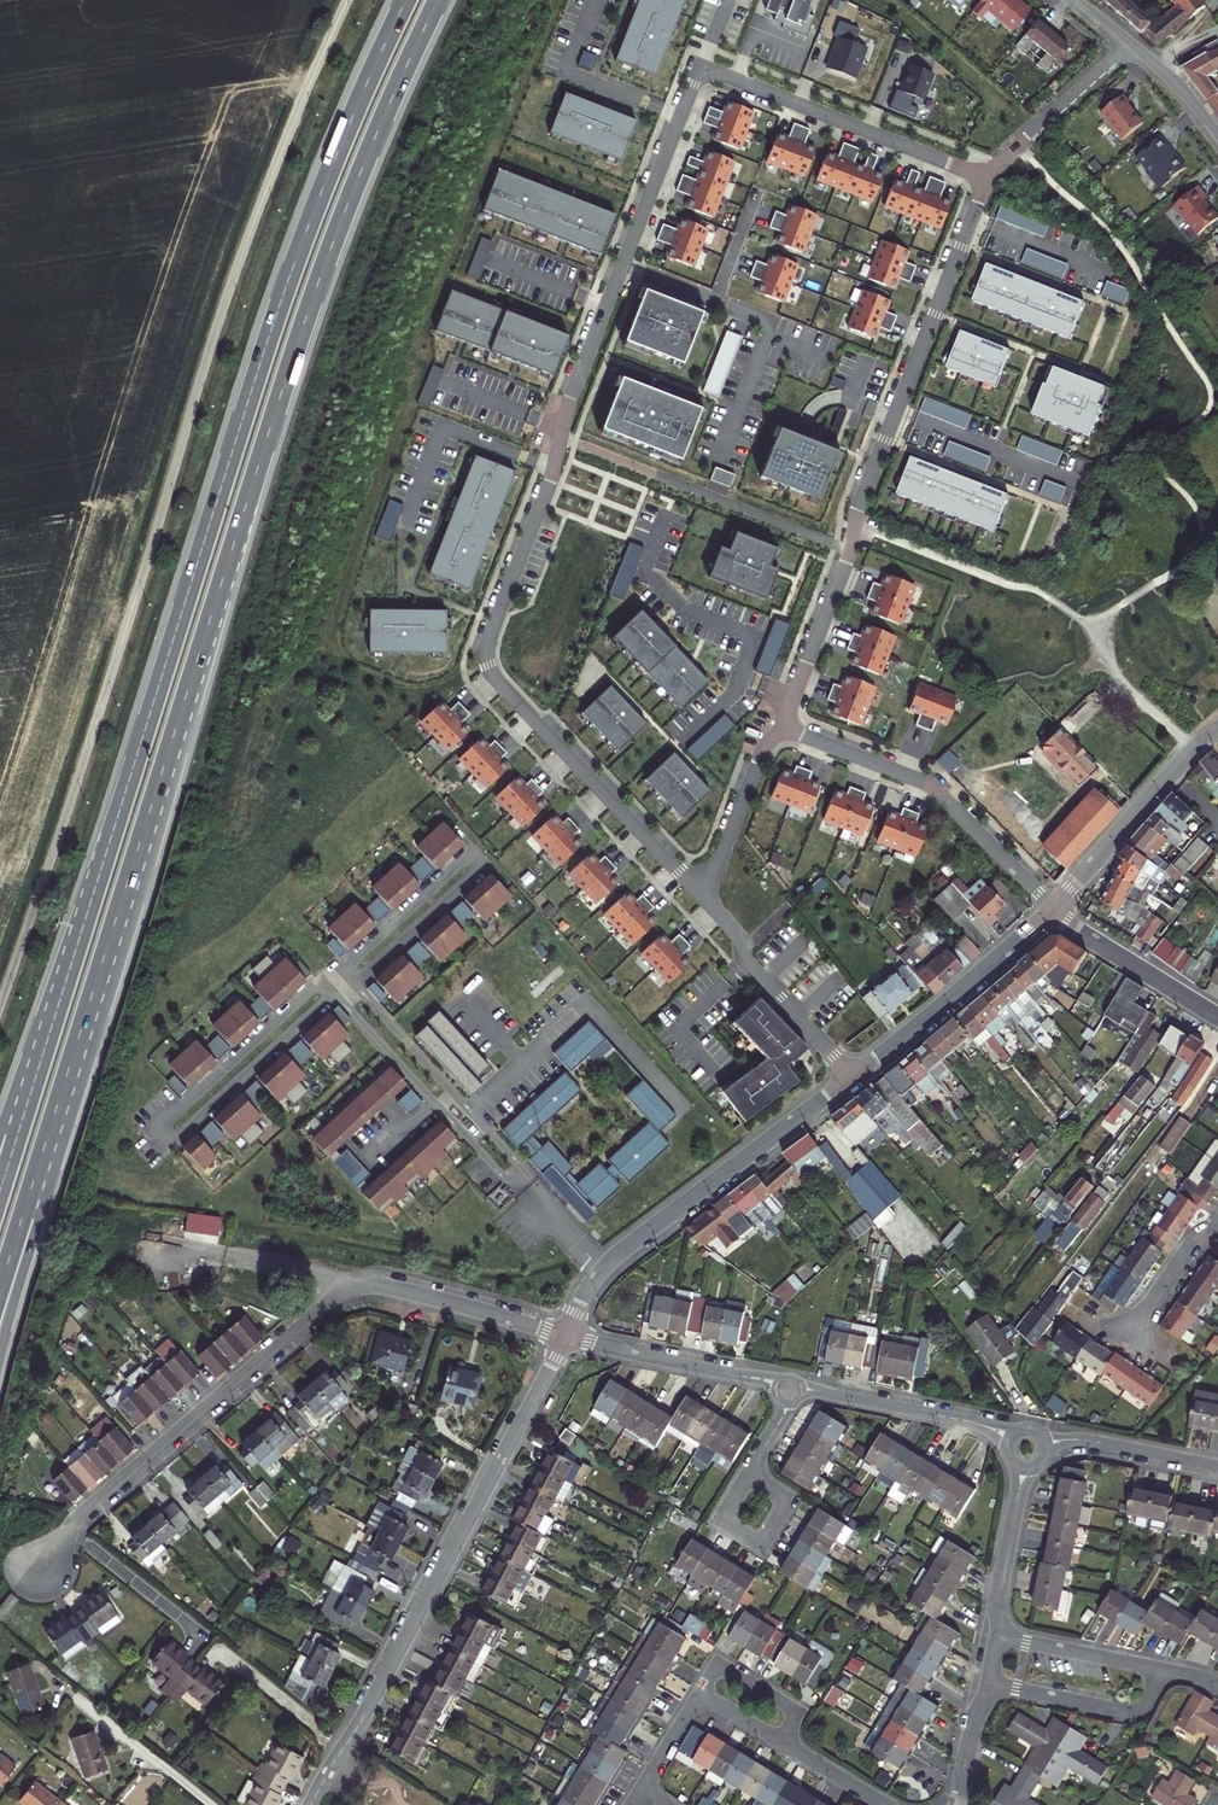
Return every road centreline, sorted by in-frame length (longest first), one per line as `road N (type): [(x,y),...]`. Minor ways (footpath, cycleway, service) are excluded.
road 1 (residential): [(987,179),(701,68),(570,395),(550,483),(489,641),(489,665),(705,899)]
road 2 (trunk): [(55,1111),(304,323),(439,0)]
road 3 (trunk): [(408,0),(327,181),(275,324),(54,1021)]
road 4 (residential): [(0,995),(76,775),(208,331),(266,170),(342,0)]
road 5 (residential): [(783,728),(853,545),(860,504),(987,179)]
road 6 (residential): [(310,1804),(567,1337)]
road 7 (residential): [(40,1582),(83,1513),(349,1288)]
road 8 (residential): [(567,1337),(609,1261),(851,1078)]
road 9 (residential): [(783,728),(932,787),(1053,908)]
road 10 (residential): [(851,1078),(1053,908)]
road 11 (residential): [(792,1387),(975,1423),(1027,1449)]
road 12 (trunk): [(0,1349),(55,1111)]
road 13 (residential): [(1053,908),(1217,728)]
road 14 (residential): [(705,899),(739,935),(750,967),(851,1078)]
road 15 (residential): [(567,1337),(792,1387)]
road 16 (residential): [(349,1288),(380,1285),(567,1337)]
road 17 (residential): [(988,1683),(1131,1711),(1165,1670)]
road 18 (tertiary): [(1053,908),(1217,1017)]
road 19 (residential): [(1027,1449),(1085,1440),(1217,1466)]
road 20 (residential): [(1128,47),(987,179)]
road 21 (residential): [(349,1288),(309,1268),(163,1248)]
road 22 (residential): [(705,899),(760,755),(783,728)]
road 23 (residential): [(997,1636),(1027,1449)]
road 24 (trunk): [(0,1287),(55,1111)]
road 25 (trunk): [(54,1021),(0,1191)]
road 26 (residential): [(1165,1670),(997,1636)]
road 27 (residential): [(210,1804),(82,1701)]
road 28 (residential): [(748,1472),(719,1523),(761,1547),(789,1499)]
road 29 (residential): [(701,1694),(720,1664),(798,1711),(779,1741)]
road 30 (residential): [(1217,1226),(1190,1247),(1128,1336)]
road 31 (residential): [(1217,140),(1174,84),(1128,47)]
road 32 (trunk): [(54,1021),(0,1134)]
road 33 (residential): [(988,1683),(957,1804)]
road 34 (residential): [(884,1804),(779,1741)]

